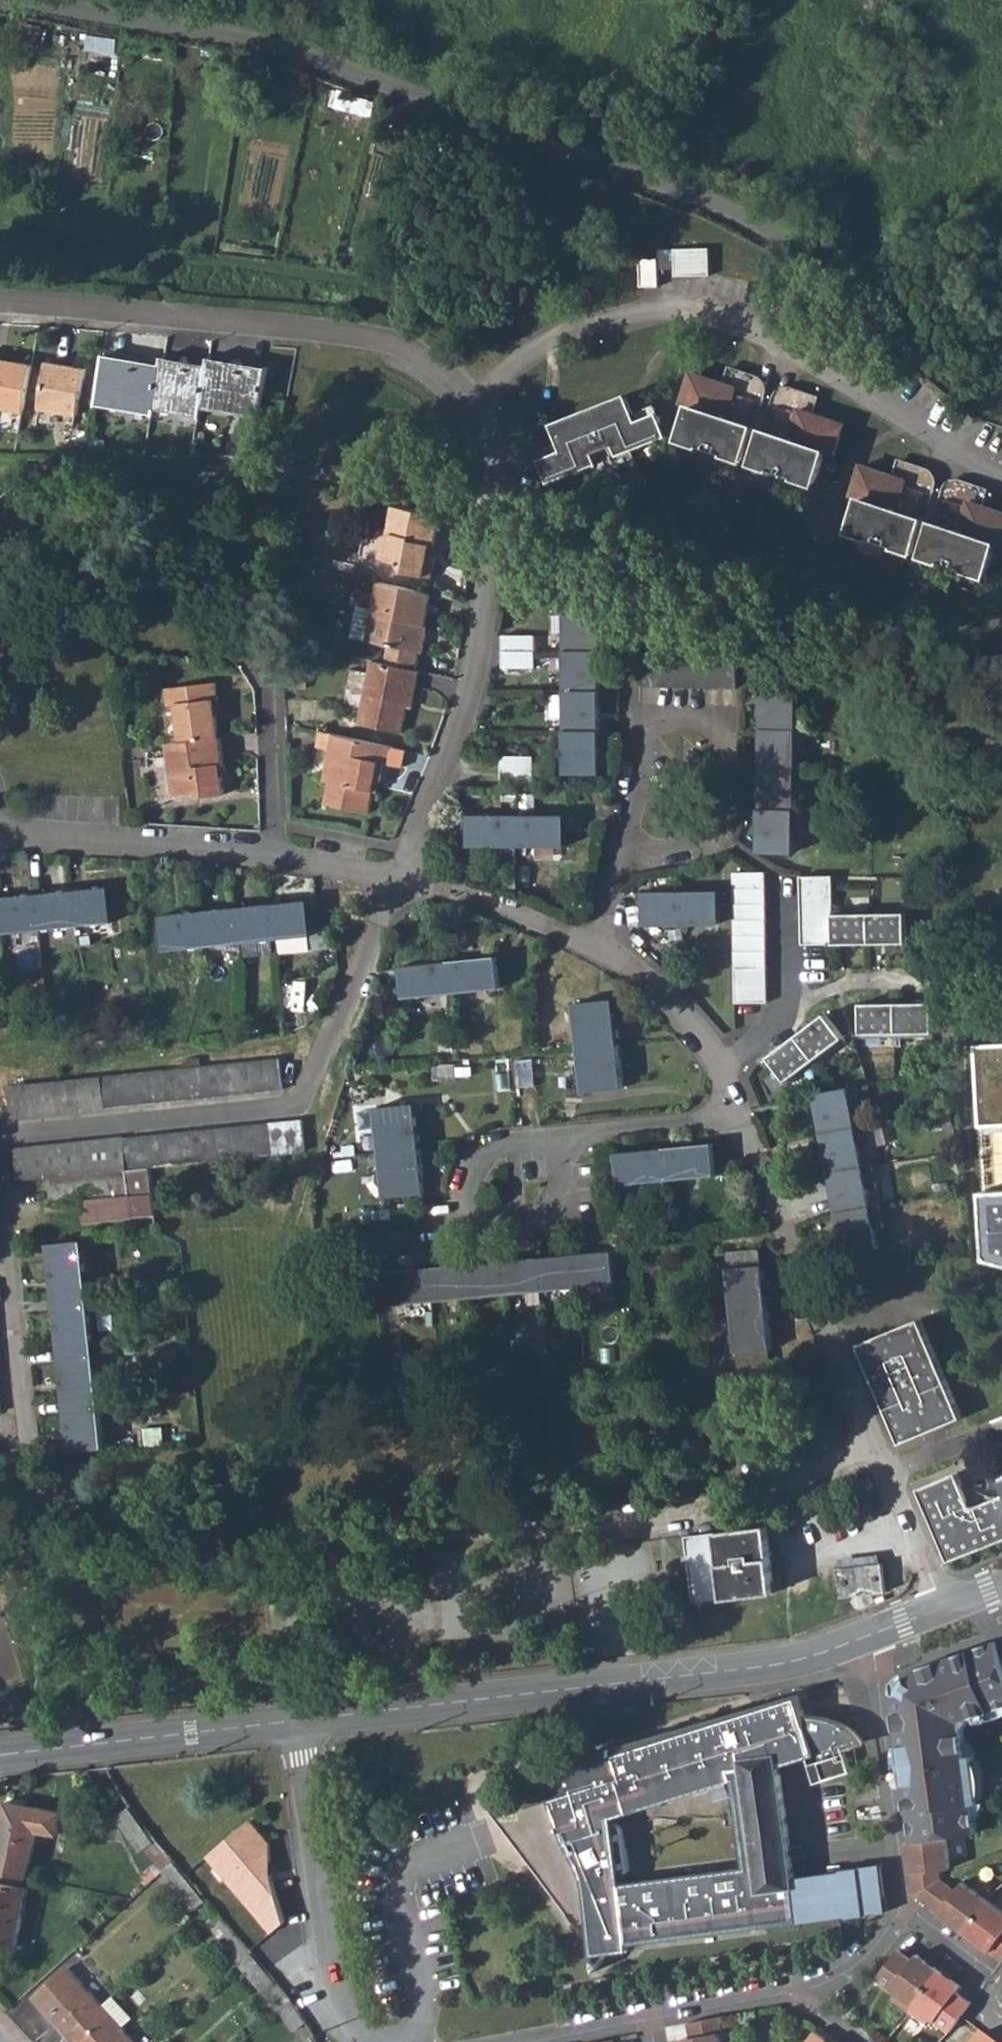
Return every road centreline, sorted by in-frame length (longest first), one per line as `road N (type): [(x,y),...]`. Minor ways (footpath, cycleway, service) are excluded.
road 1 (unclassified): [(1001,400),(974,389),(820,257),(739,215),(289,50),(39,0)]
road 2 (track): [(1001,677),(493,504),(313,472),(0,473)]
road 3 (track): [(24,1475),(204,1544),(366,1552),(528,1545),(699,1519)]
road 4 (residential): [(472,400),(523,355),(583,324),(671,309),(784,340),(1001,476)]
road 5 (residential): [(870,1635),(762,1665),(297,1720)]
road 6 (residential): [(398,877),(300,1106),(0,1133)]
road 7 (residential): [(472,400),(496,479),(476,659),(453,750),(398,877)]
road 8 (residential): [(0,302),(367,338),(418,352),(472,400)]
road 9 (residential): [(398,877),(283,855),(0,836)]
road 10 (residential): [(618,848),(643,730),(670,718),(721,718),(722,831),(705,850),(671,853)]
road 11 (residential): [(876,1448),(736,1112)]
road 12 (residential): [(297,1720),(332,1982),(348,2022),(370,2041)]
road 13 (track): [(0,1082),(329,1038)]
road 14 (residential): [(297,1720),(0,1755)]
road 15 (residential): [(561,1135),(497,1144),(478,1157),(462,1187),(466,1216),(491,1226),(533,1219),(563,1170)]
road 16 (residential): [(870,1635),(900,1903)]
road 17 (residential): [(0,1256),(24,1475),(0,1465)]
road 18 (residential): [(716,1065),(836,986),(935,981)]
road 19 (residential): [(597,945),(398,877)]
road 20 (residential): [(699,1519),(876,1448)]
road 21 (track): [(269,659),(256,471)]
road 22 (residential): [(736,1112),(696,1124),(561,1135)]
road 23 (residential): [(944,1607),(876,1448)]
road 24 (residential): [(716,1065),(699,1032),(597,945)]
road 25 (residential): [(900,1903),(864,1955),(786,1992)]
road 26 (residential): [(786,1992),(647,2017)]
road 27 (residential): [(647,2017),(520,2041)]
road 28 (residential): [(900,1903),(998,1980)]

